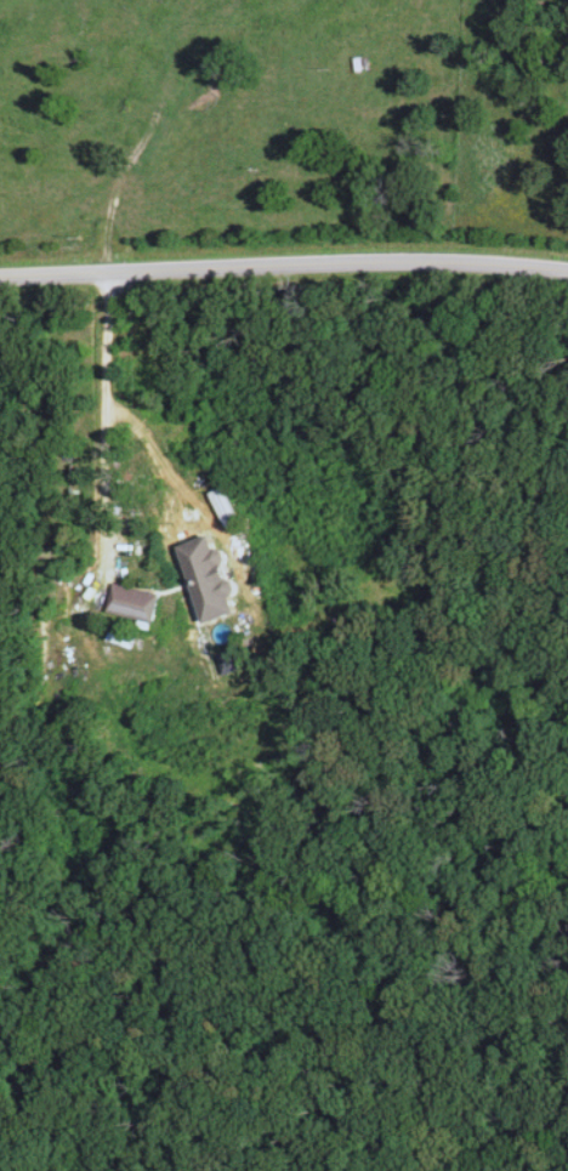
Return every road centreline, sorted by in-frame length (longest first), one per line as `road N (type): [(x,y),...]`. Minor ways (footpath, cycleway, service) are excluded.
road 1 (secondary): [(567,270),(432,258),(0,276)]

